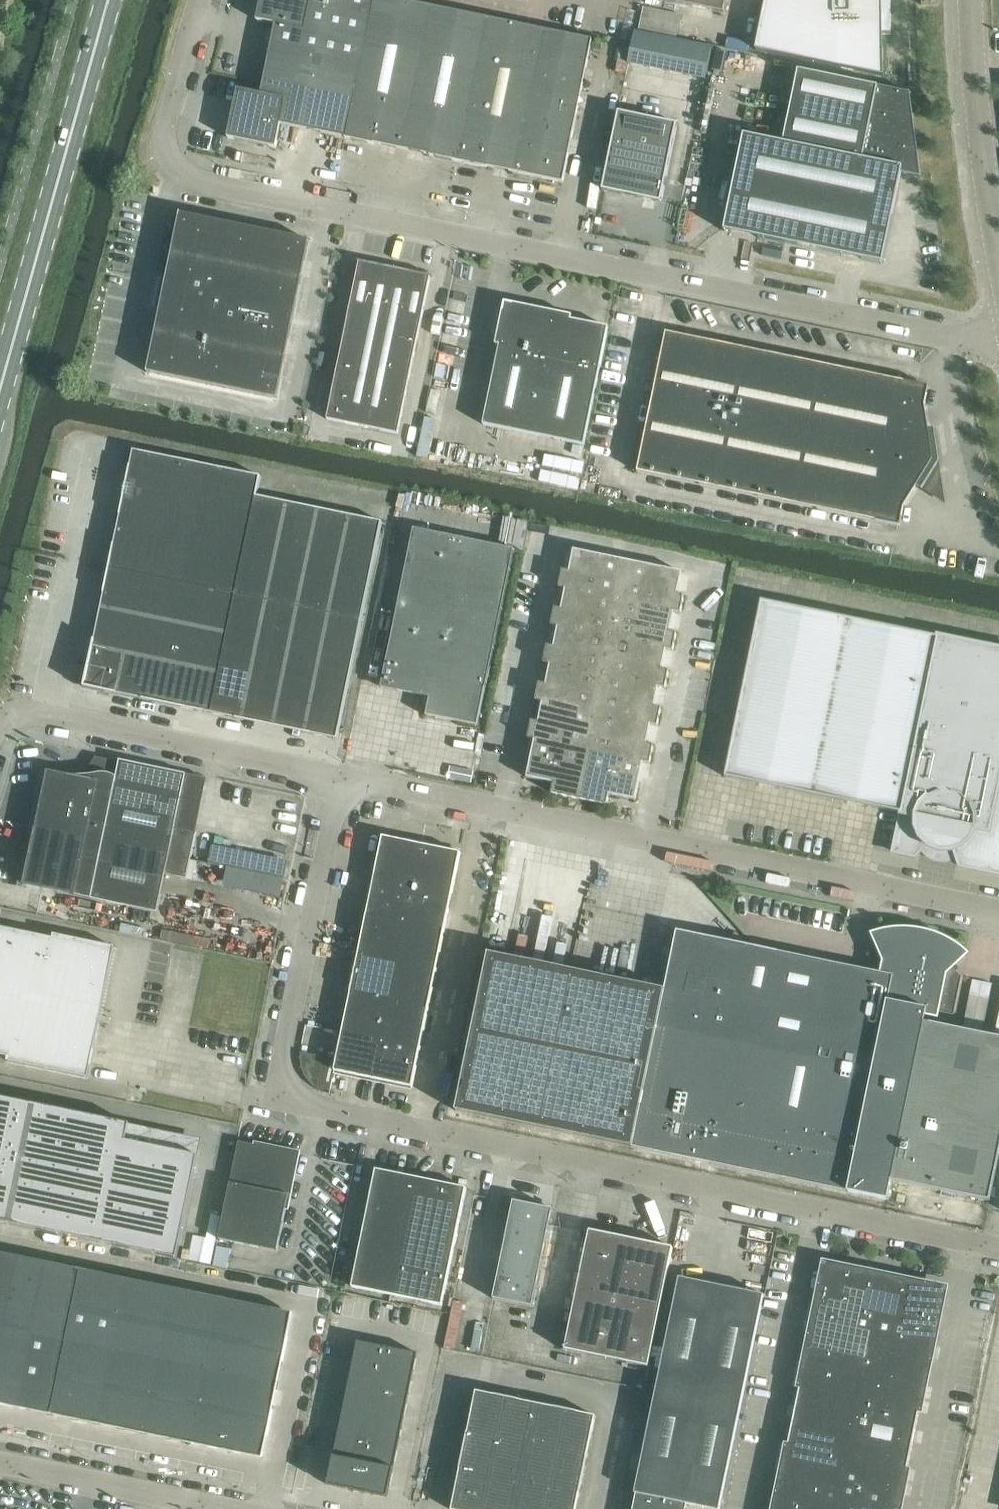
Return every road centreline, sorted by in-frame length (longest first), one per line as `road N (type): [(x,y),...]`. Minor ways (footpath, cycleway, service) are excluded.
road 1 (unclassified): [(346,775),(281,1099),(998,1247)]
road 2 (unclassified): [(998,344),(176,166),(170,126),(204,0)]
road 3 (unclassified): [(998,910),(346,775)]
road 4 (primary): [(0,390),(107,0)]
road 5 (unclassified): [(346,775),(23,708)]
road 6 (unclassified): [(998,250),(980,134),(972,0)]
road 7 (unclassified): [(234,1508),(0,1460)]

